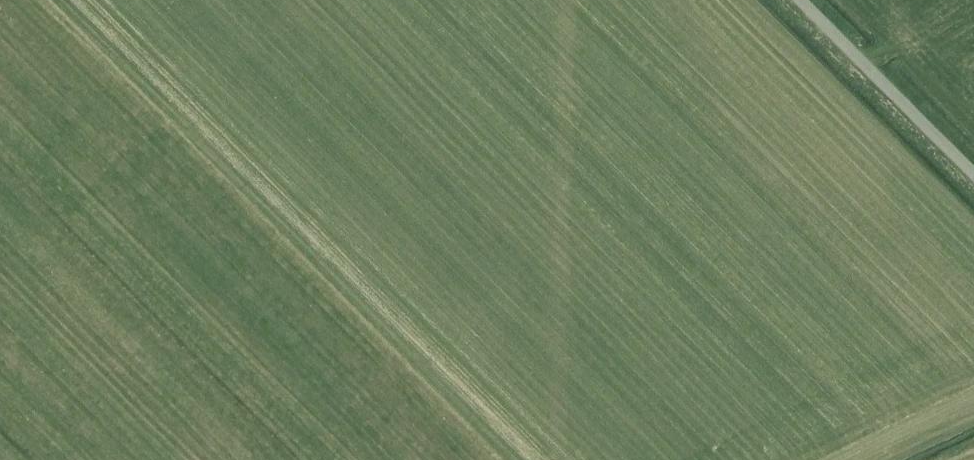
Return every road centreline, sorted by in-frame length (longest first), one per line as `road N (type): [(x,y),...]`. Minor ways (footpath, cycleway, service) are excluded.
road 1 (unclassified): [(973,173),(800,0)]

